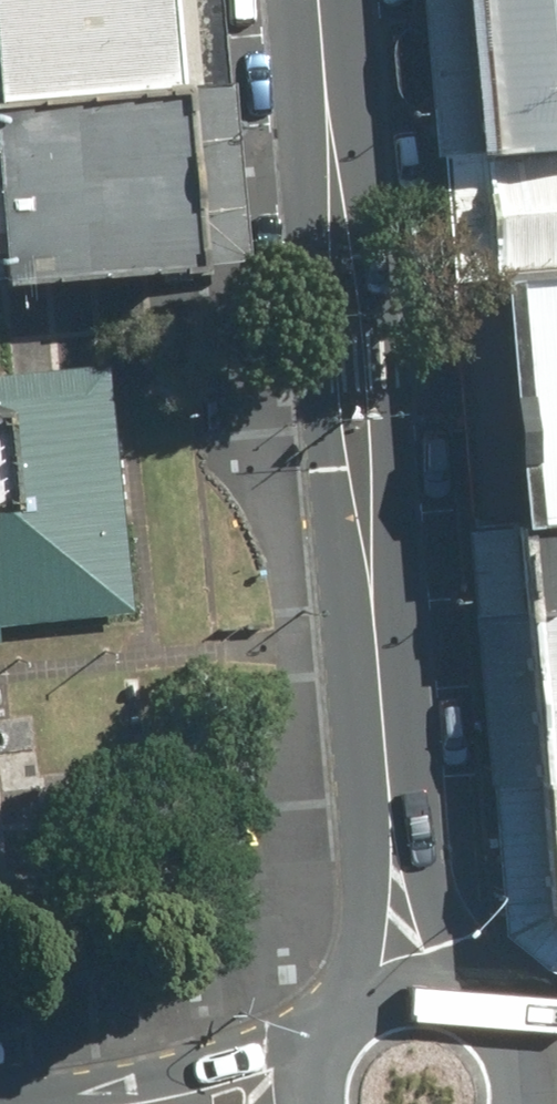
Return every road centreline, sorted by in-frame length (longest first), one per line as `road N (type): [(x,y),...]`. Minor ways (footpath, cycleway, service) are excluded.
road 1 (tertiary): [(320,0),(376,641)]
road 2 (tertiary): [(351,1012),(376,641)]
road 3 (tertiary): [(376,641),(447,996)]
road 4 (secondary): [(48,1103),(266,1045),(325,1039)]

